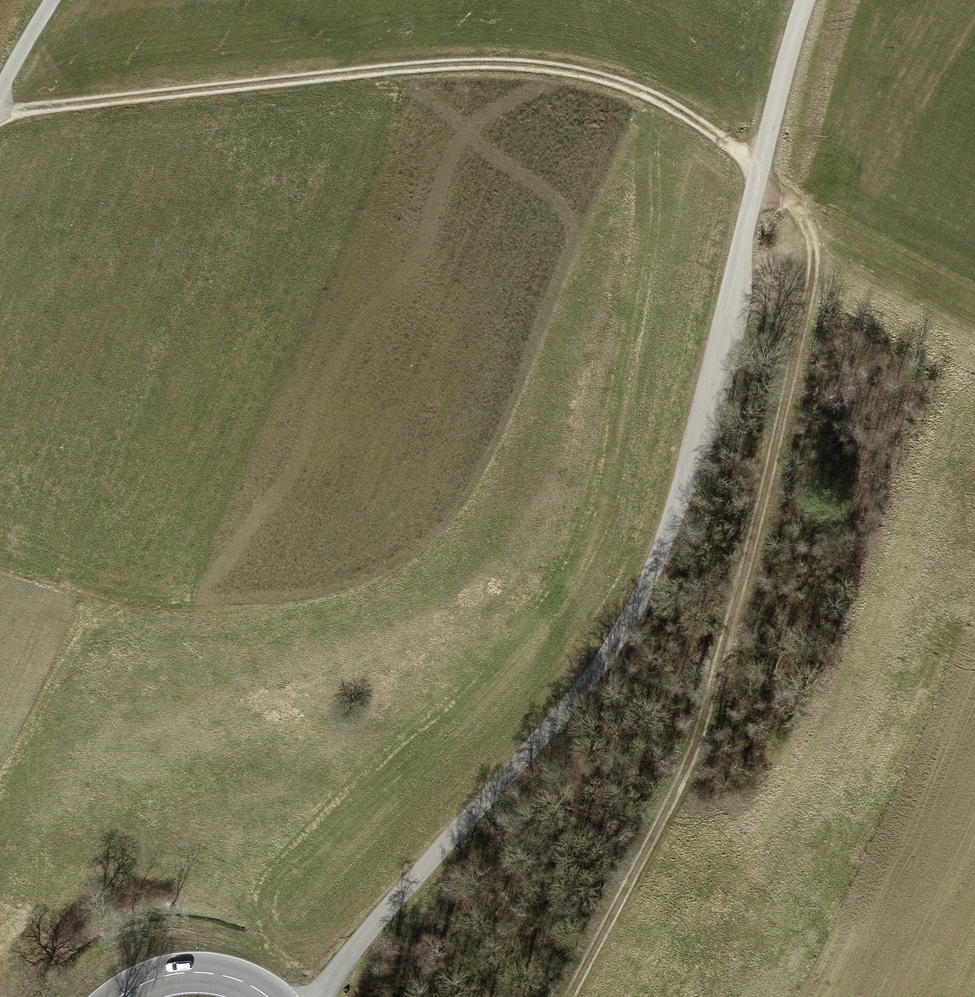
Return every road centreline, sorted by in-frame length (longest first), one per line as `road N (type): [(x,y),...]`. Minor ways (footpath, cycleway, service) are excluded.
road 1 (track): [(0,114),(468,65),(540,67),(629,86),(694,119),(792,200),(810,239),(813,279),(728,641),(672,792),(570,996)]
road 2 (unclassified): [(807,0),(722,310),(681,510),(637,614),(573,706),(310,996)]
road 3 (primary): [(266,996),(211,973),(171,975),(122,996)]

